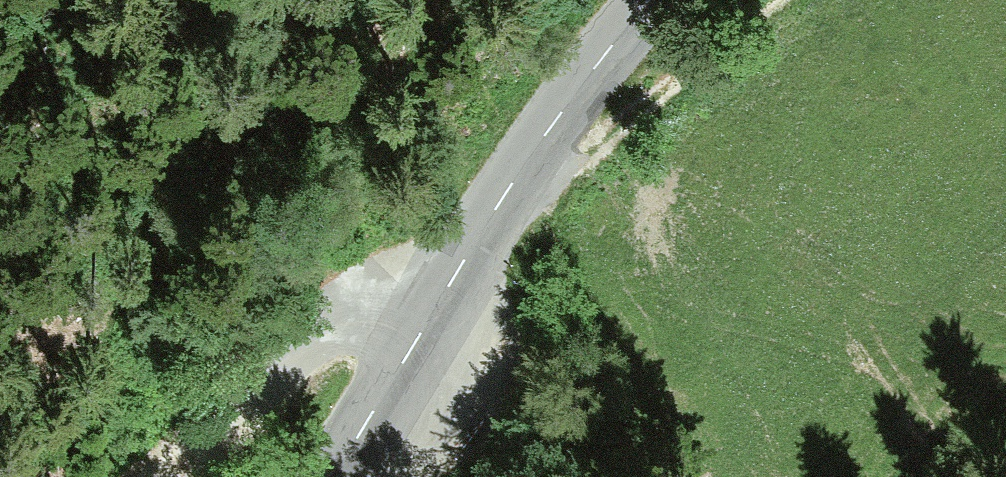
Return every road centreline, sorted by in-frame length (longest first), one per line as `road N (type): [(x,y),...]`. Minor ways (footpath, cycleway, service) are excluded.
road 1 (tertiary): [(342,476),(604,45),(639,0)]
road 2 (track): [(776,0),(476,262)]
road 3 (track): [(437,328),(361,324),(297,355),(153,476)]

